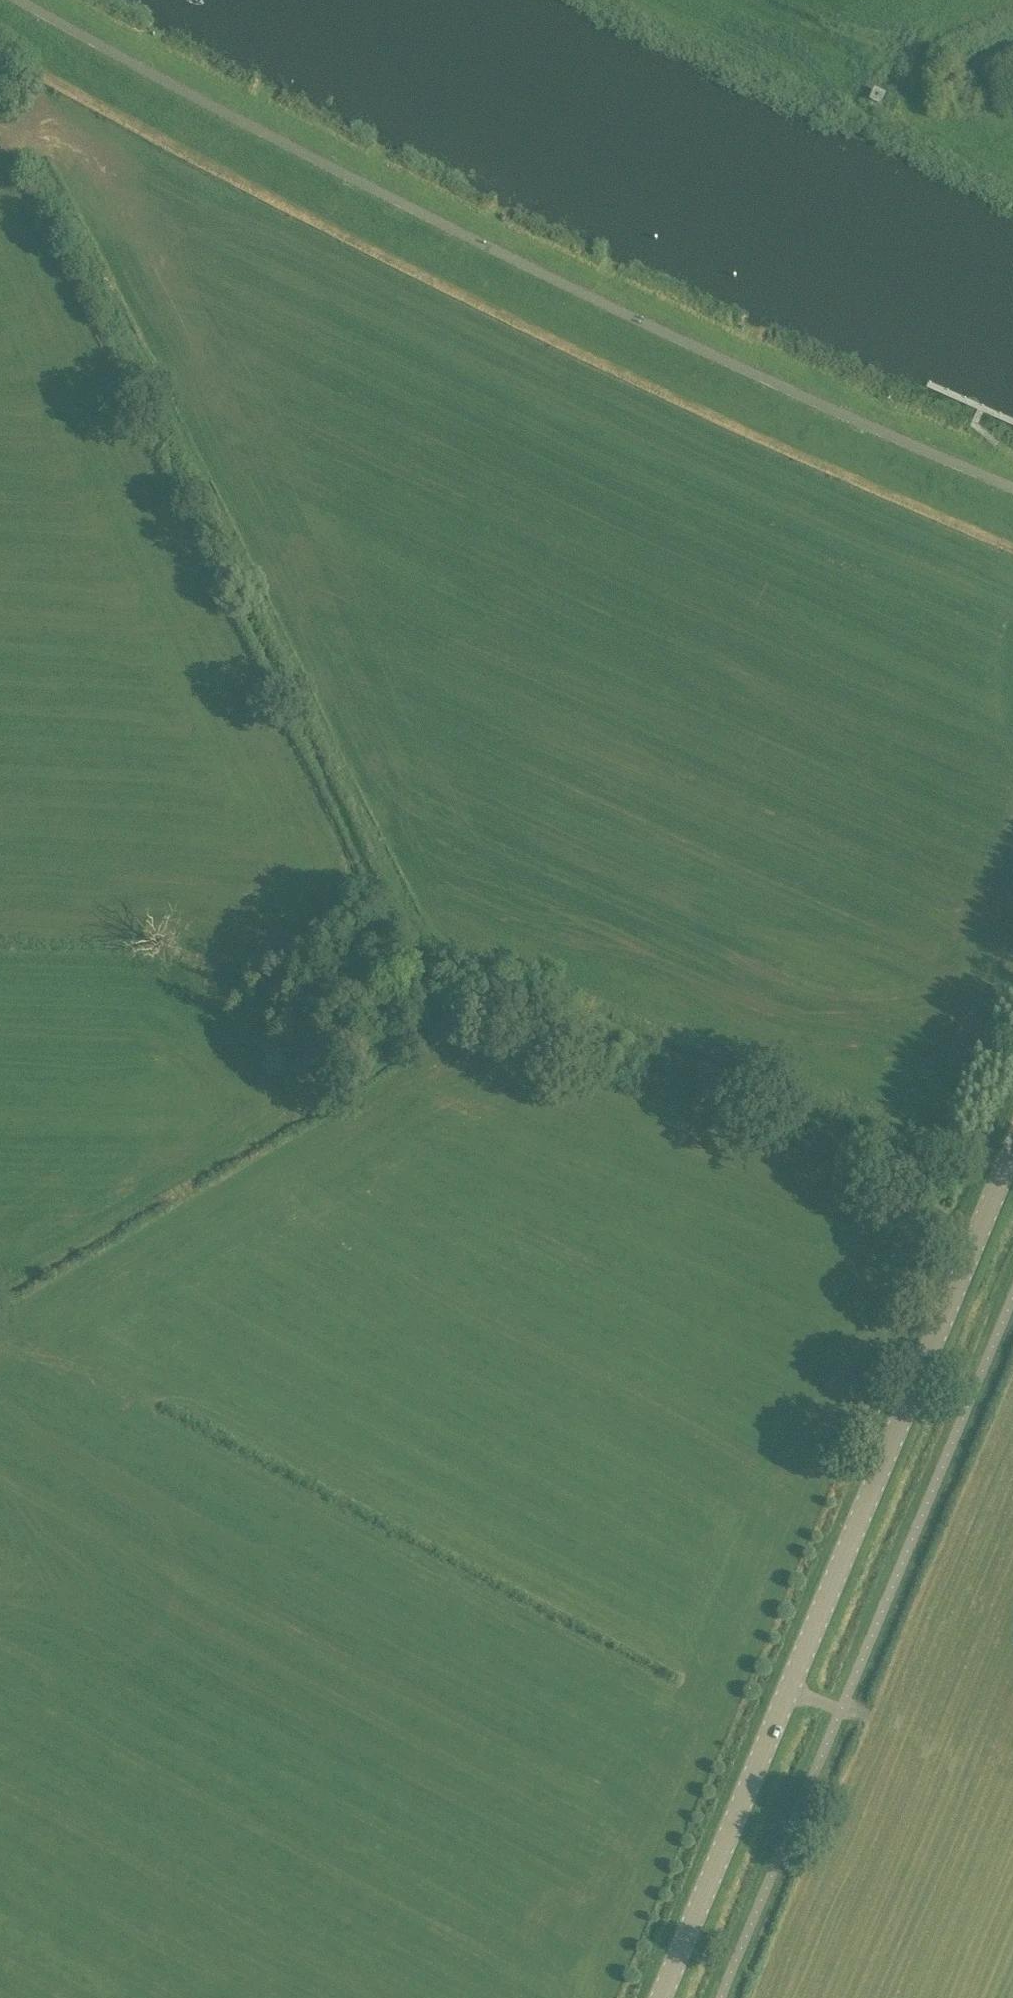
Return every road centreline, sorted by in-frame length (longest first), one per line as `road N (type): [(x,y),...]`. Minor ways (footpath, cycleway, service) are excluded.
road 1 (secondary): [(659,1997),(1012,1149)]

